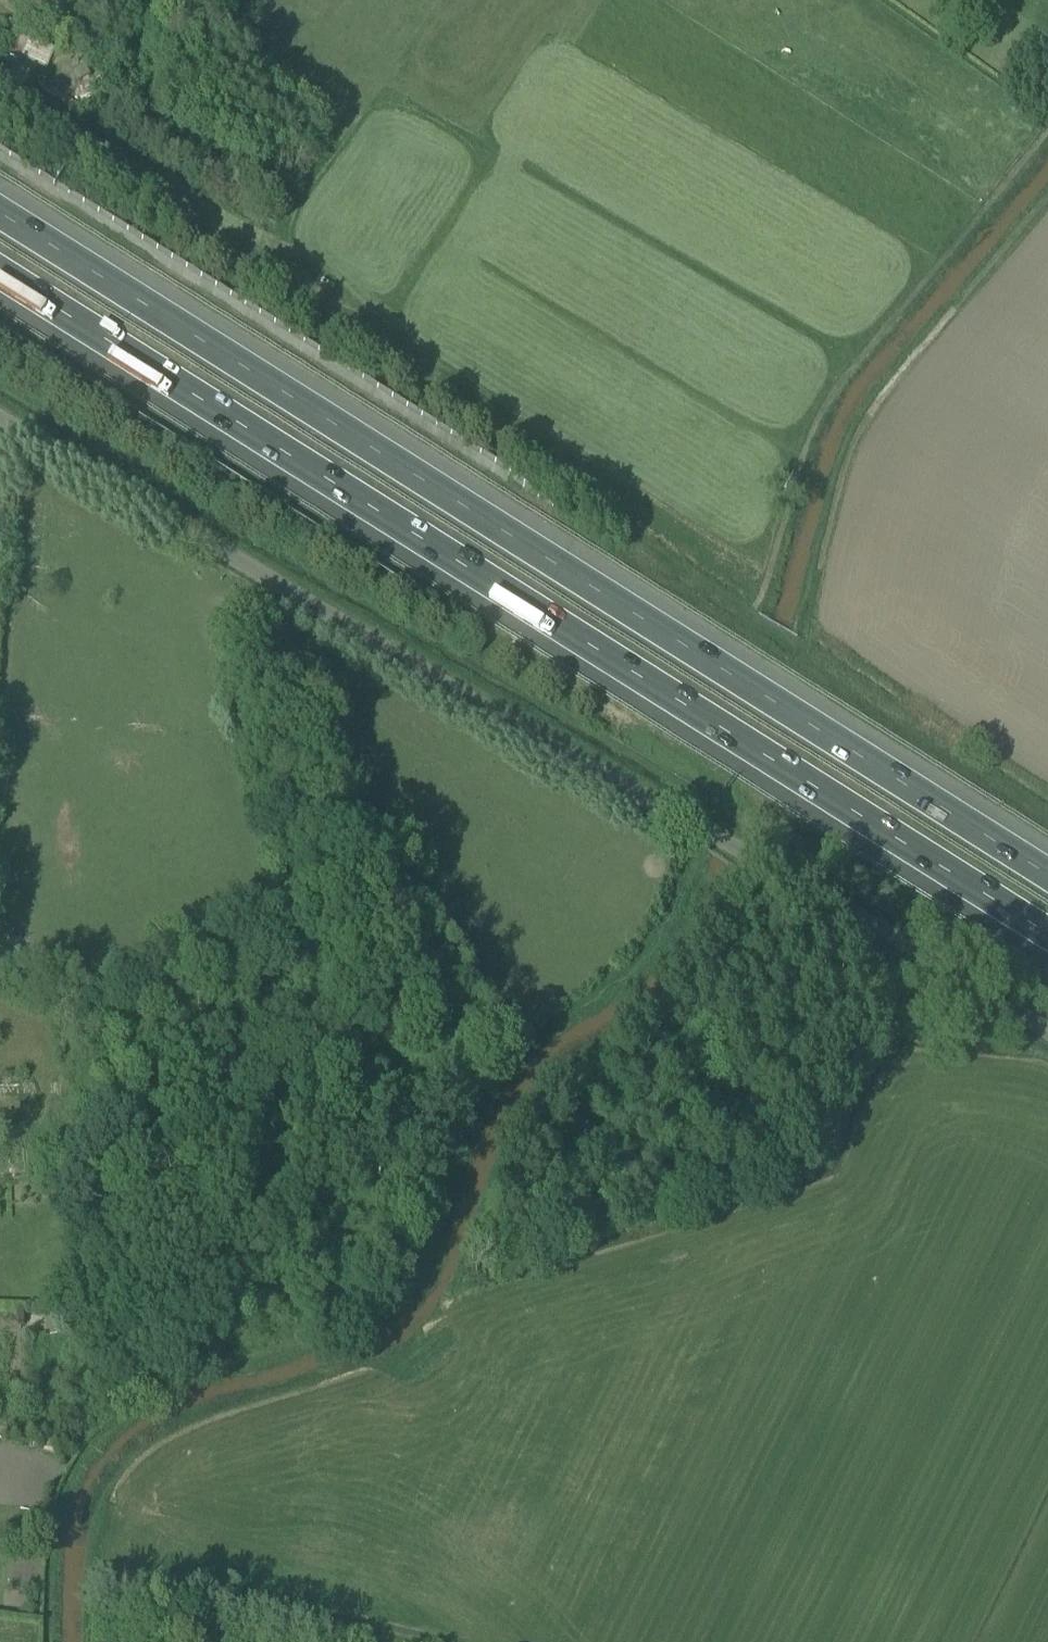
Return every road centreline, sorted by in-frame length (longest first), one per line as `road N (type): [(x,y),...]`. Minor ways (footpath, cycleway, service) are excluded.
road 1 (motorway): [(0,274),(1047,939)]
road 2 (motorway): [(1047,872),(0,212)]
road 3 (unclassified): [(1047,1035),(698,826),(391,656),(0,413)]

